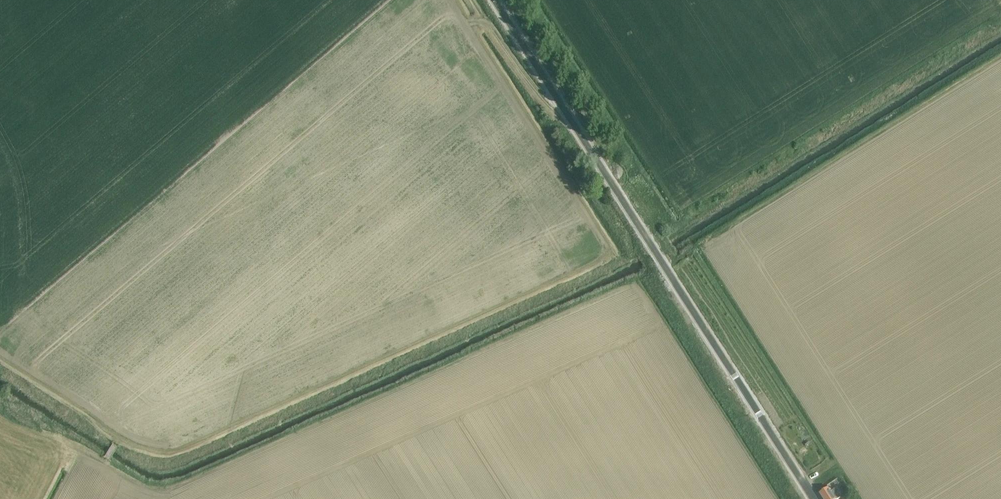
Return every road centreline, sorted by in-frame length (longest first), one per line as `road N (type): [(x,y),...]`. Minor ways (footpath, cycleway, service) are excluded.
road 1 (tertiary): [(812,498),(496,0)]
road 2 (track): [(472,0),(475,24),(492,29),(574,124)]

